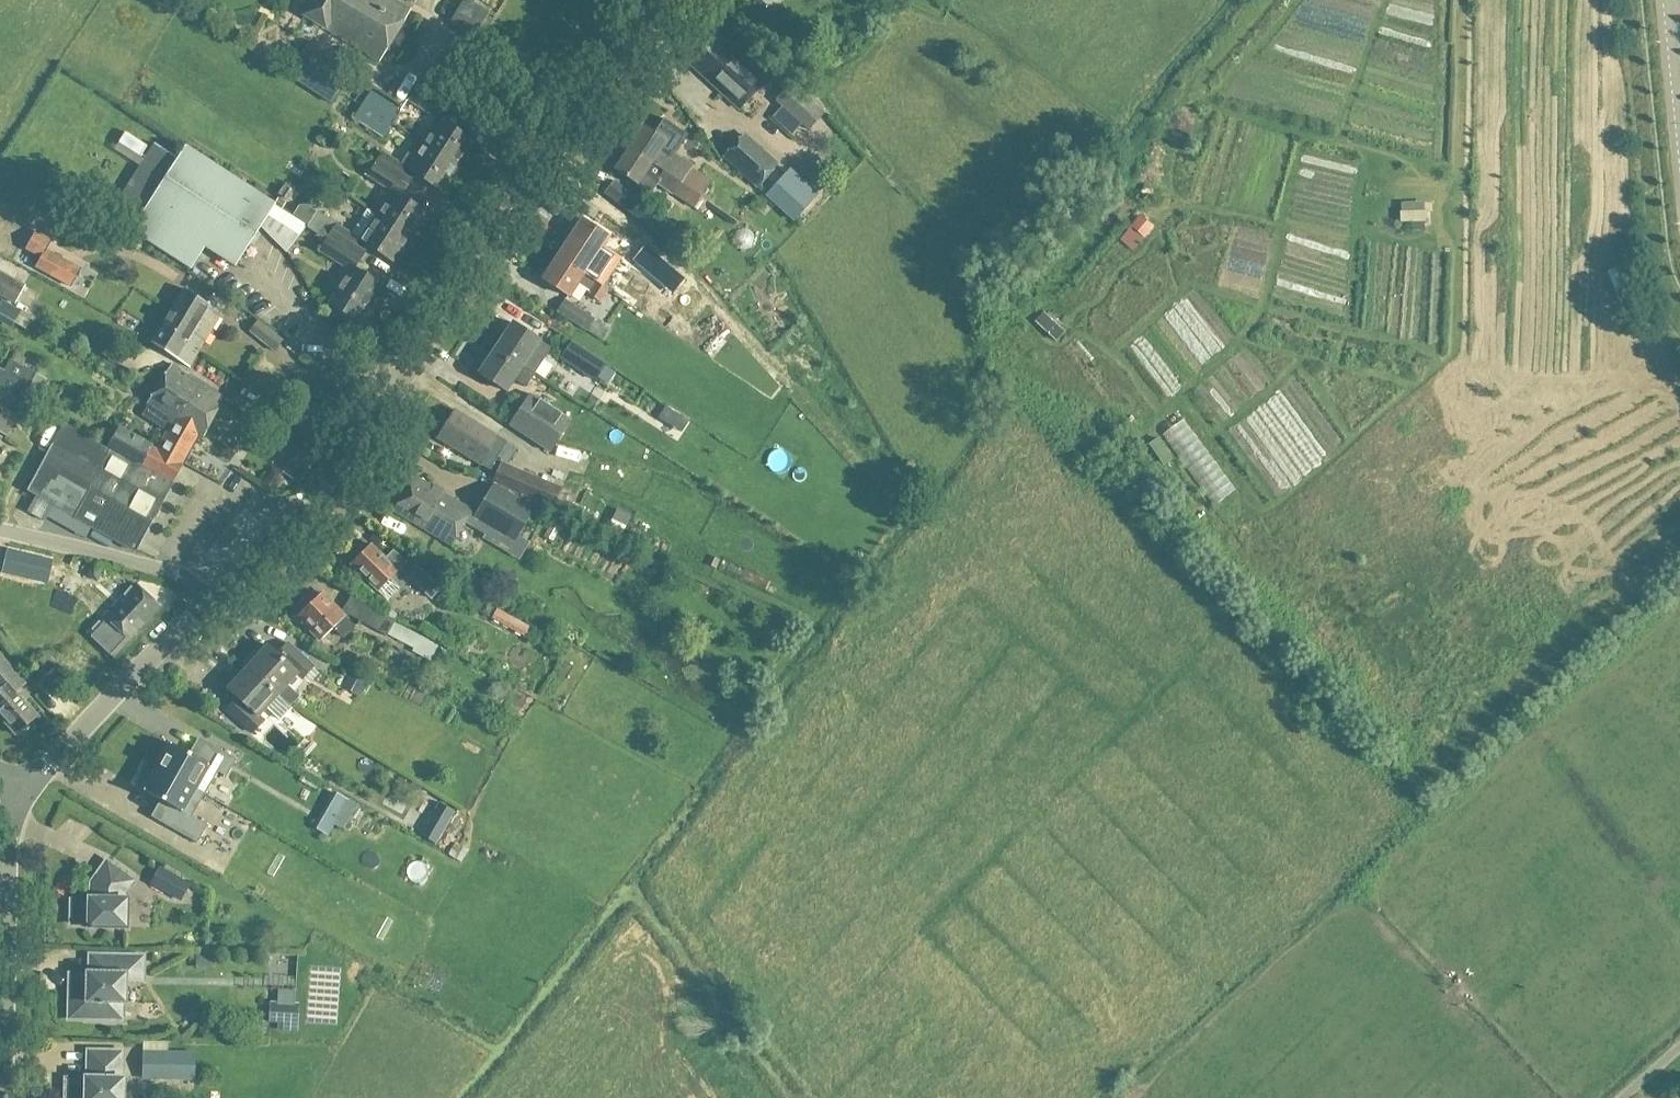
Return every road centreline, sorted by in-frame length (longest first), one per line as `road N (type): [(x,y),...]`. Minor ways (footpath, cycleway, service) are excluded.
road 1 (unclassified): [(223,582),(338,480),(516,192),(672,0)]
road 2 (unclassified): [(7,1097),(16,796)]
road 3 (unclassified): [(16,796),(223,582)]
road 4 (unclassified): [(223,582),(0,529)]

